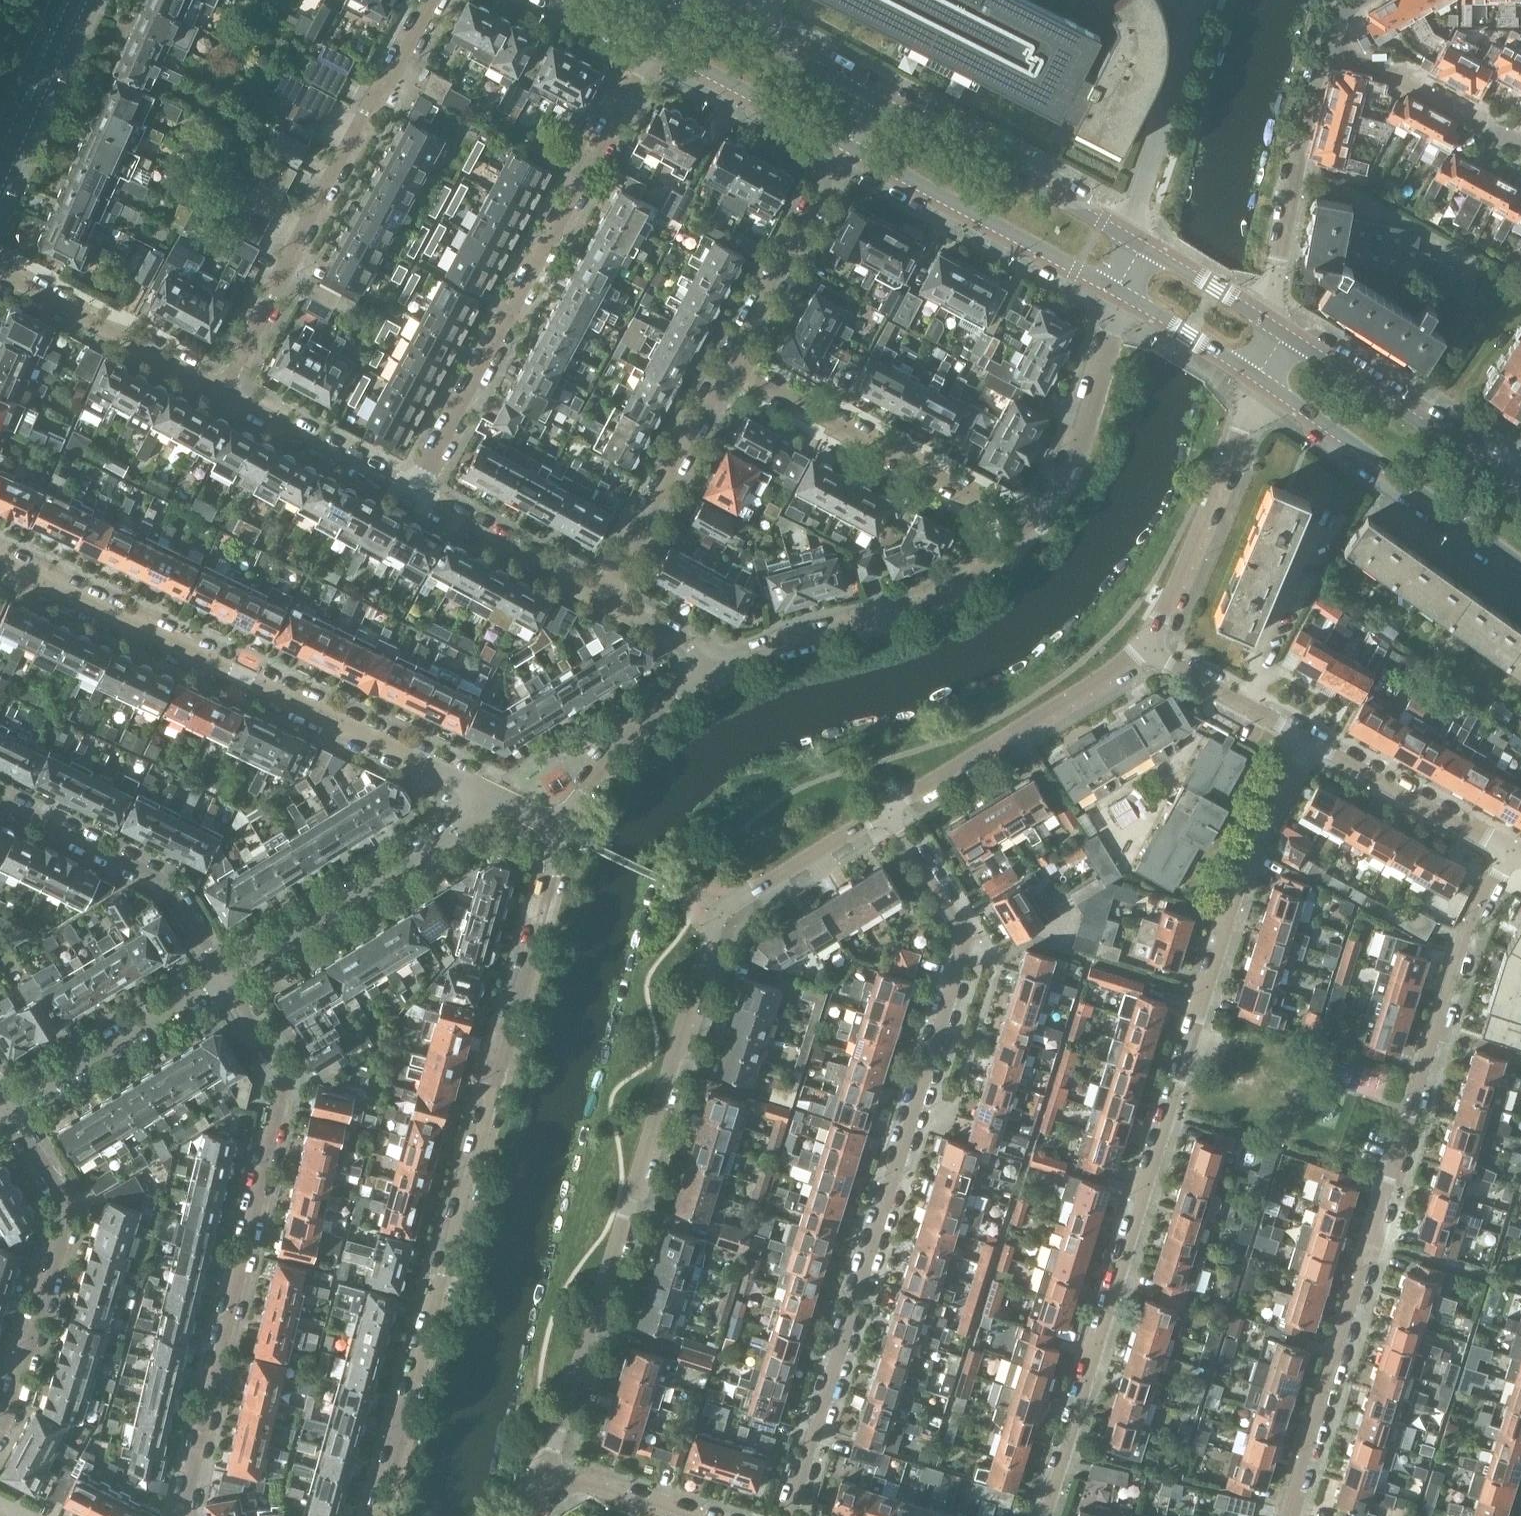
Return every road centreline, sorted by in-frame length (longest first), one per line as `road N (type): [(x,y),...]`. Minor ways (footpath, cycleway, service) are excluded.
road 1 (residential): [(1307,742),(1255,841),(1046,1515)]
road 2 (residential): [(545,1474),(718,912),(886,811)]
road 3 (residential): [(787,1515),(963,947),(961,931),(886,811)]
road 4 (residential): [(374,1515),(562,827)]
road 5 (residential): [(1286,1515),(1462,945),(1512,852)]
road 6 (residential): [(182,1515),(284,1099),(263,1040),(223,981)]
road 7 (residential): [(501,797),(0,563)]
road 8 (residential): [(413,496),(652,46)]
road 9 (residential): [(223,390),(432,0)]
road 10 (residential): [(713,679),(780,645),(945,597),(1025,525)]
road 11 (residential): [(0,1431),(24,1394),(65,1202),(12,1106)]
road 12 (residential): [(1025,525),(726,372)]
road 13 (residential): [(223,981),(501,797)]
road 14 (tertiary): [(1258,380),(1520,565)]
road 15 (tertiary): [(845,149),(1121,296)]
road 16 (residential): [(886,811),(1132,664),(1146,648)]
road 17 (tertiary): [(1132,232),(870,92)]
road 18 (residential): [(223,981),(169,885),(0,808)]
road 19 (tertiary): [(1513,483),(1273,317)]
road 20 (residential): [(1146,648),(1231,469),(1258,380)]
road 21 (residential): [(1273,317),(1312,106),(1331,45)]
road 22 (residential): [(605,598),(726,372)]
road 23 (residential): [(726,372),(845,149)]
road 24 (residential): [(1025,525),(1067,470),(1121,296)]
road 25 (residential): [(223,390),(0,275)]
road 26 (residential): [(12,1106),(223,981)]
road 27 (residential): [(1205,0),(1132,232)]
road 28 (residential): [(1512,852),(1307,742)]
road 29 (tertiary): [(652,46),(845,149)]
road 30 (residential): [(413,496),(223,390)]
road 31 (residential): [(605,598),(413,496)]
road 32 (residential): [(562,827),(593,771),(622,740),(713,679)]
road 33 (residential): [(1520,143),(1331,45)]
road 34 (tertiary): [(870,92),(707,0)]
road 35 (residential): [(1307,742),(1146,648)]
road 36 (tertiary): [(1273,317),(1132,232)]
road 37 (tertiary): [(1121,296),(1258,380)]
road 38 (secondary): [(0,139),(58,0)]
road 39 (residential): [(687,1515),(545,1474)]
road 40 (residential): [(713,679),(692,649),(605,598)]

